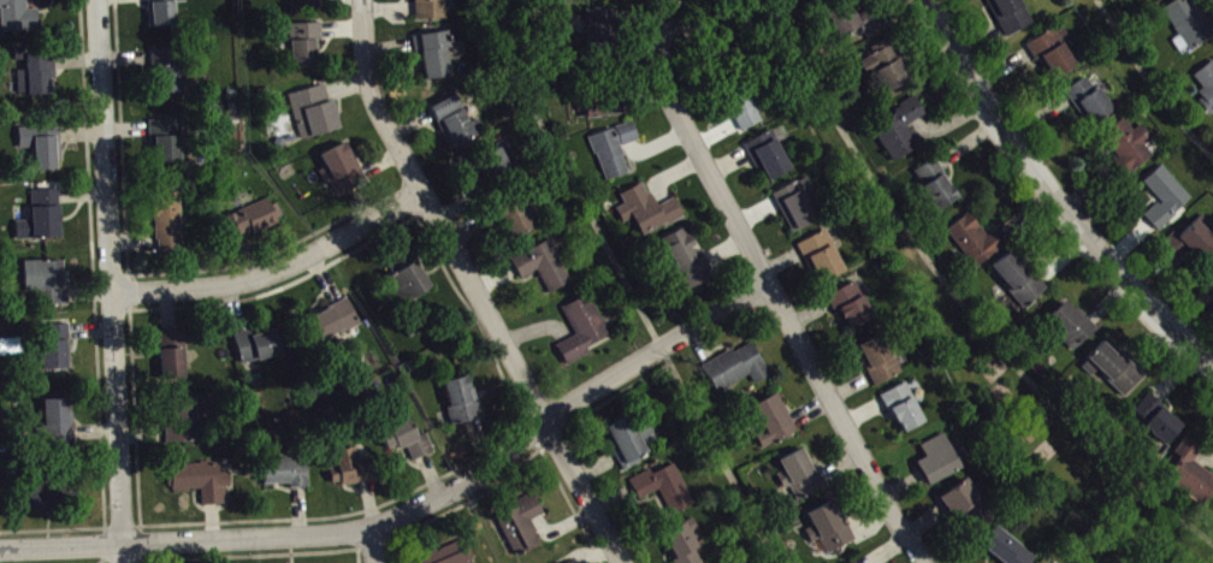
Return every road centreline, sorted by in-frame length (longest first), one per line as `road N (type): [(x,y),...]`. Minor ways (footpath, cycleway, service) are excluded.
road 1 (residential): [(0,552),(378,537),(468,487),(765,285)]
road 2 (residential): [(127,562),(101,0)]
road 3 (residential): [(550,429),(372,87),(367,0)]
road 4 (residential): [(928,0),(994,117),(1089,244),(1212,362)]
road 5 (residential): [(118,296),(224,289),(277,273),(420,191)]
road 6 (residential): [(931,562),(894,518),(827,384),(765,285)]
road 7 (residential): [(765,285),(664,84),(672,0)]
road 8 (residential): [(621,562),(550,429)]

